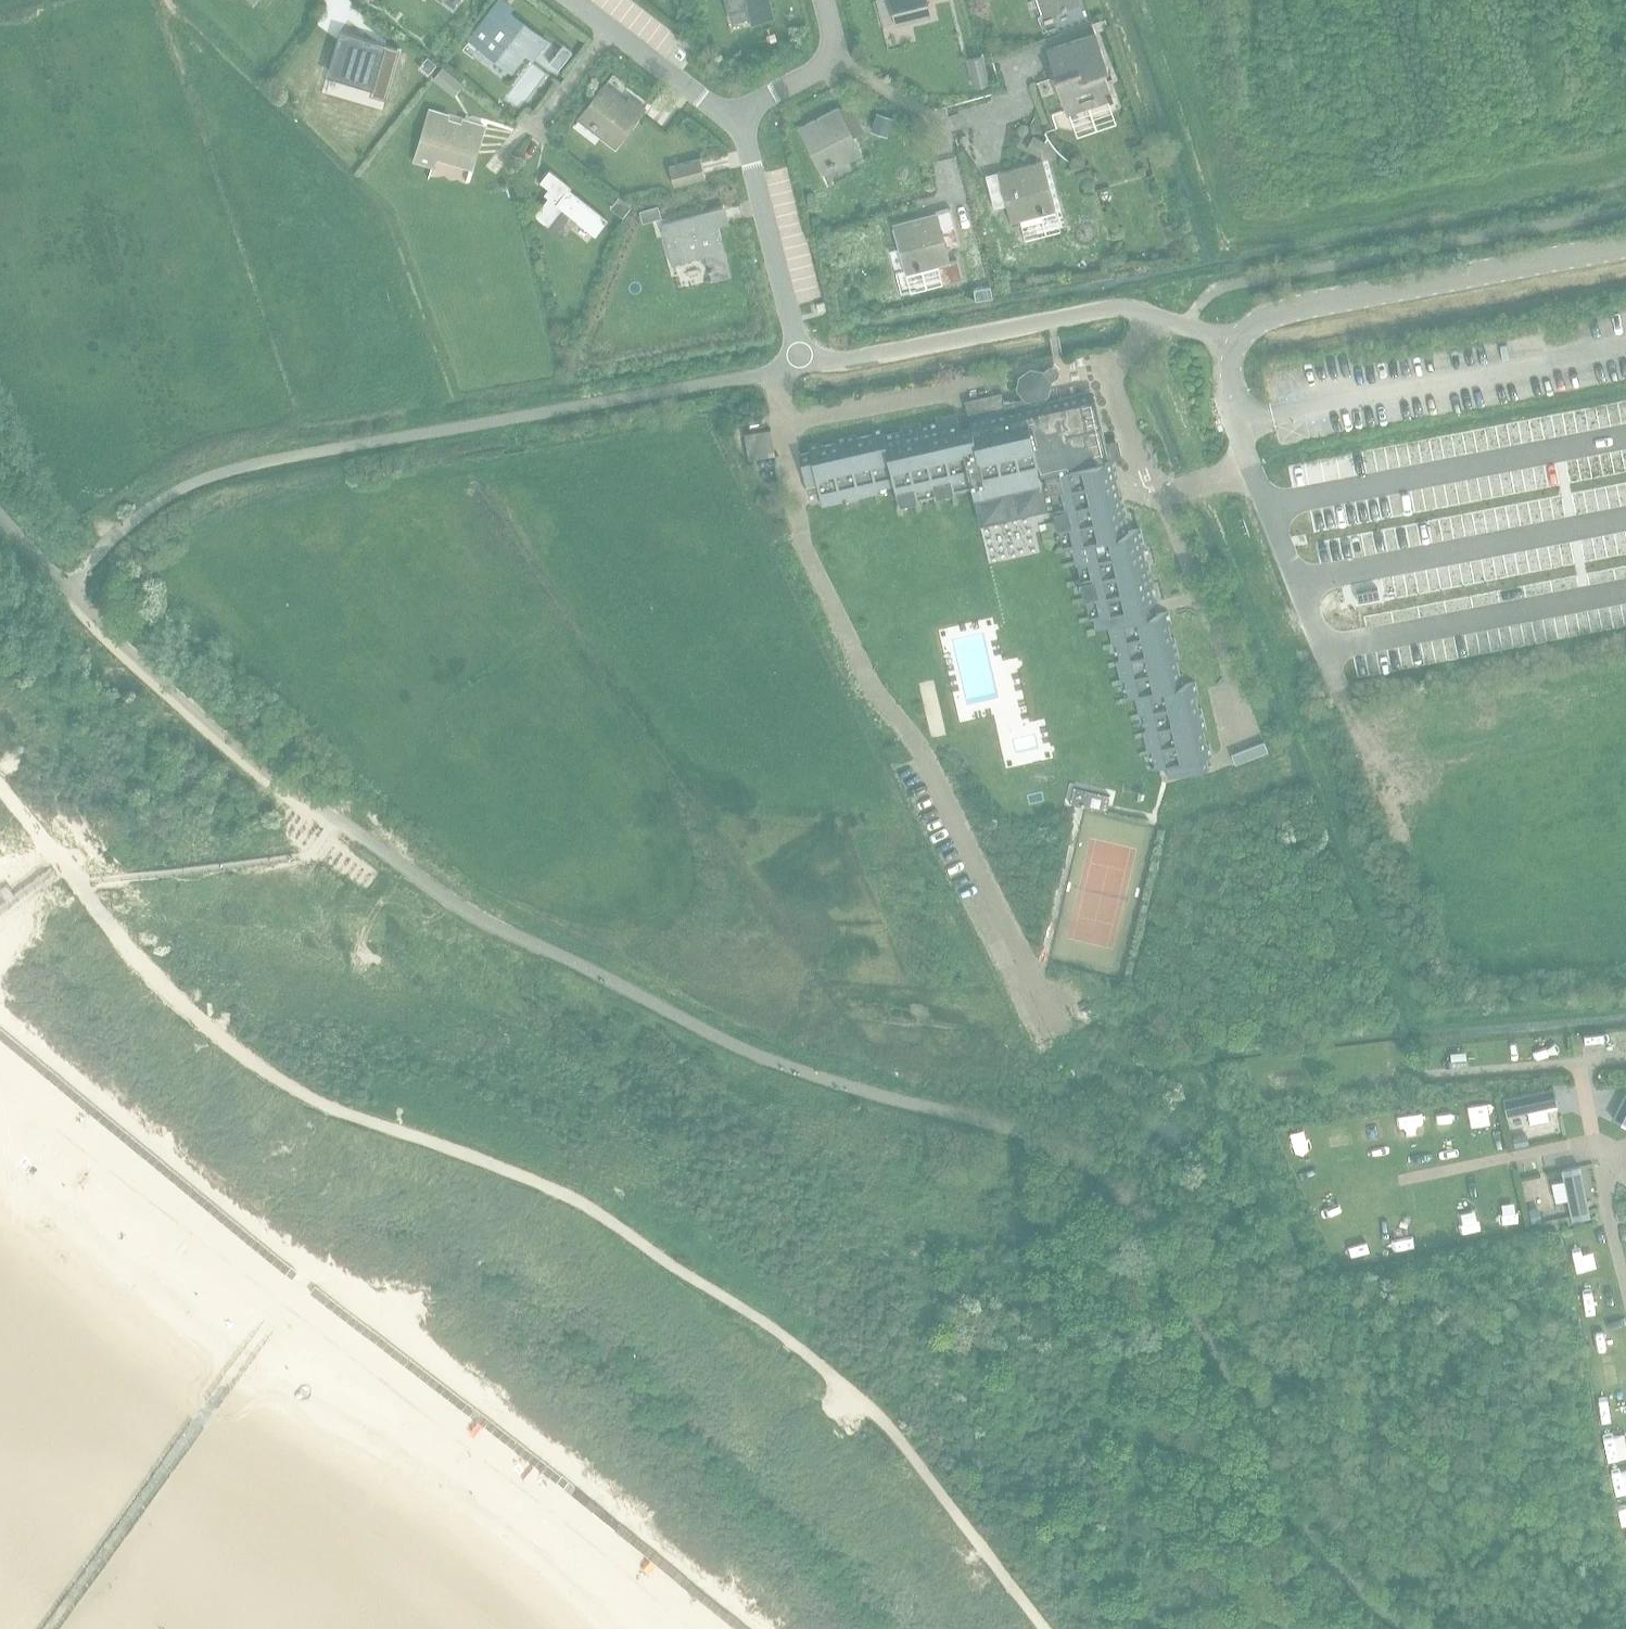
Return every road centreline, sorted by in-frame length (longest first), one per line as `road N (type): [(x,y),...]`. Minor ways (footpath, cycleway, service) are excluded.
road 1 (unclassified): [(803,367),(1125,306),(1236,343),(1254,325),(1313,304),(1625,245)]
road 2 (unclassified): [(803,367),(206,478),(129,523),(66,590)]
road 3 (unclassified): [(803,367),(736,116)]
road 4 (unclassified): [(736,116),(609,27)]
road 5 (residential): [(940,143),(934,115),(833,58)]
road 6 (residential): [(534,128),(609,27)]

